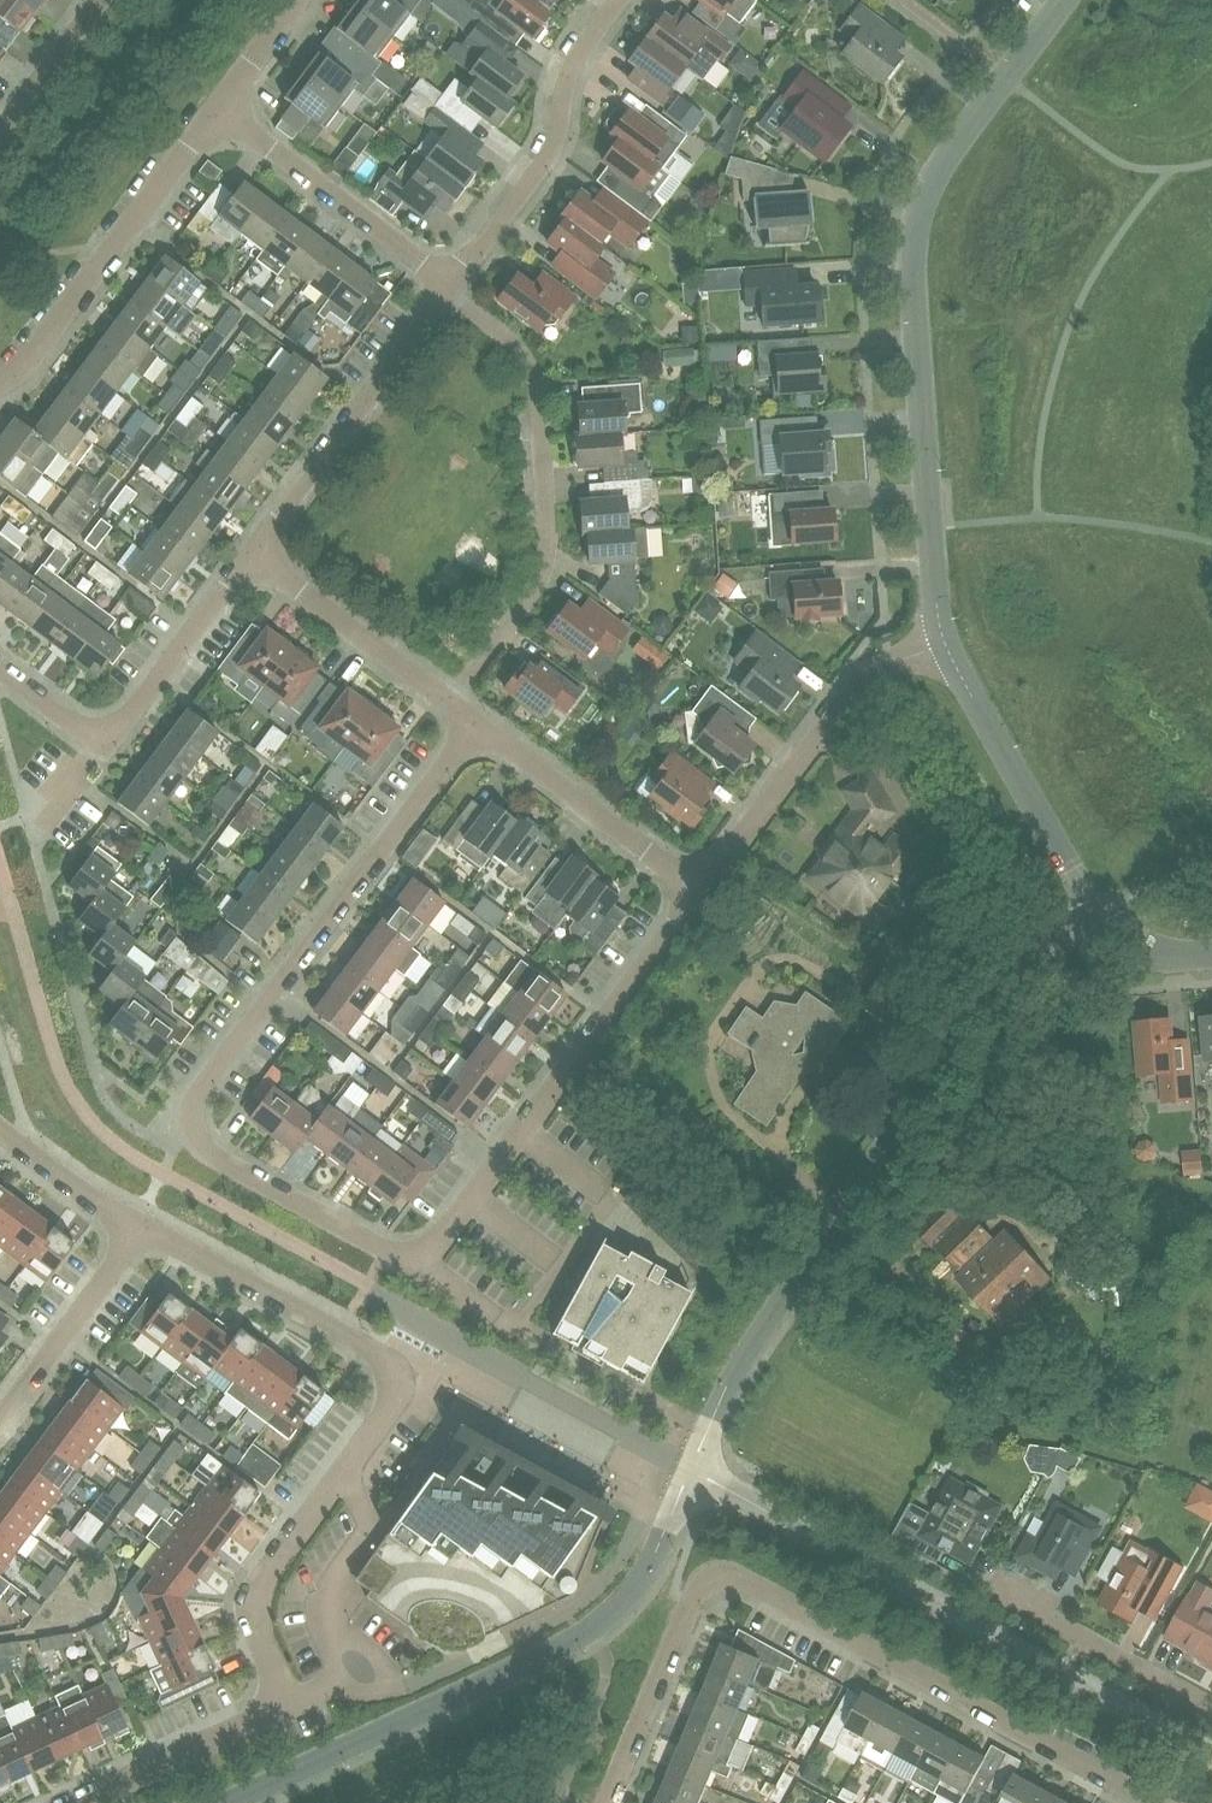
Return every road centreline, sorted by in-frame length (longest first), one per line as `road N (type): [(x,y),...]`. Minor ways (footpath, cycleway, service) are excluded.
road 1 (unclassified): [(226,1802),(557,1648),(628,1596),(650,1568),(738,1365),(994,990),(1098,909)]
road 2 (residential): [(86,1802),(265,1715),(277,1690),(259,1643),(254,1603),(395,1393),(388,1364),(372,1350),(143,1229)]
road 3 (residential): [(425,1255),(400,1258),(199,1150),(186,1123),(195,1096),(477,725)]
road 4 (residential): [(1154,1802),(808,1615),(740,1582),(717,1581),(700,1595),(611,1802)]
road 5 (tertiary): [(941,639),(913,262),(918,221),(936,173),(1064,0)]
road 6 (residential): [(448,702),(533,591),(547,526),(528,358),(448,293)]
road 7 (residential): [(425,1255),(705,892)]
road 8 (residential): [(705,892),(867,673),(941,639)]
road 9 (residential): [(0,382),(19,372),(217,114)]
road 10 (residential): [(454,285),(558,142),(580,58),(623,0)]
road 11 (residential): [(251,556),(448,293)]
road 12 (tertiary): [(1098,909),(941,639)]
road 13 (residential): [(454,285),(217,114)]
road 14 (residential): [(705,892),(477,725)]
road 15 (residential): [(448,702),(251,556)]
road 16 (residential): [(100,740),(112,739),(251,556)]
road 17 (residential): [(1211,1710),(999,1594)]
road 18 (residential): [(0,1419),(143,1229)]
road 19 (residential): [(143,1229),(0,1133)]
road 20 (residential): [(0,133),(100,0)]
road 21 (residential): [(217,114),(298,0)]
road 22 (tertiary): [(1211,956),(1171,960),(1135,950),(1098,909)]
road 23 (residential): [(100,740),(0,670)]

